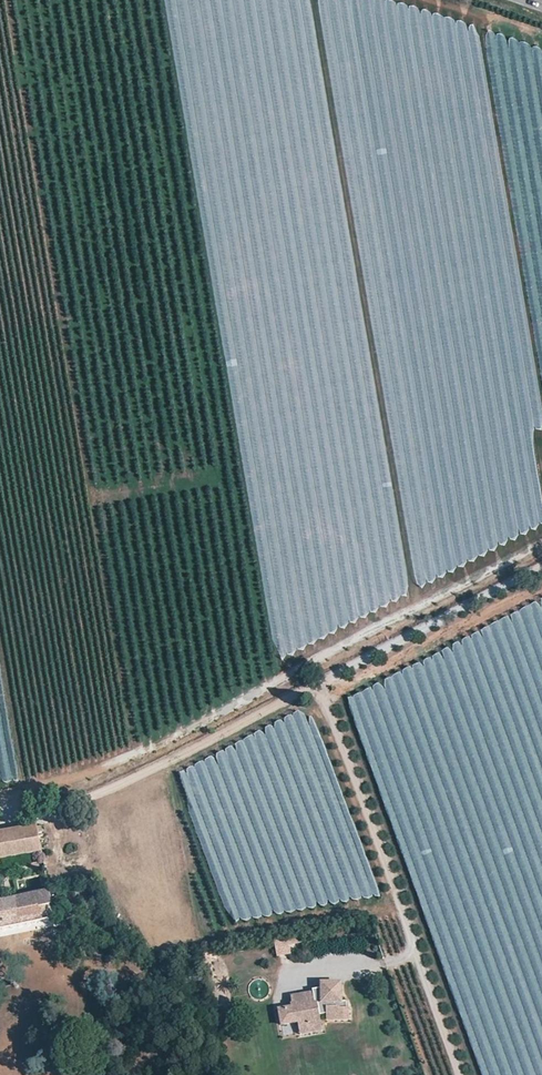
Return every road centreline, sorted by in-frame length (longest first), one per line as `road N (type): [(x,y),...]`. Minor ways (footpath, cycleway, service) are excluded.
road 1 (track): [(541,569),(225,733),(61,809),(0,821)]
road 2 (unclassified): [(314,686),(413,945),(391,962)]

